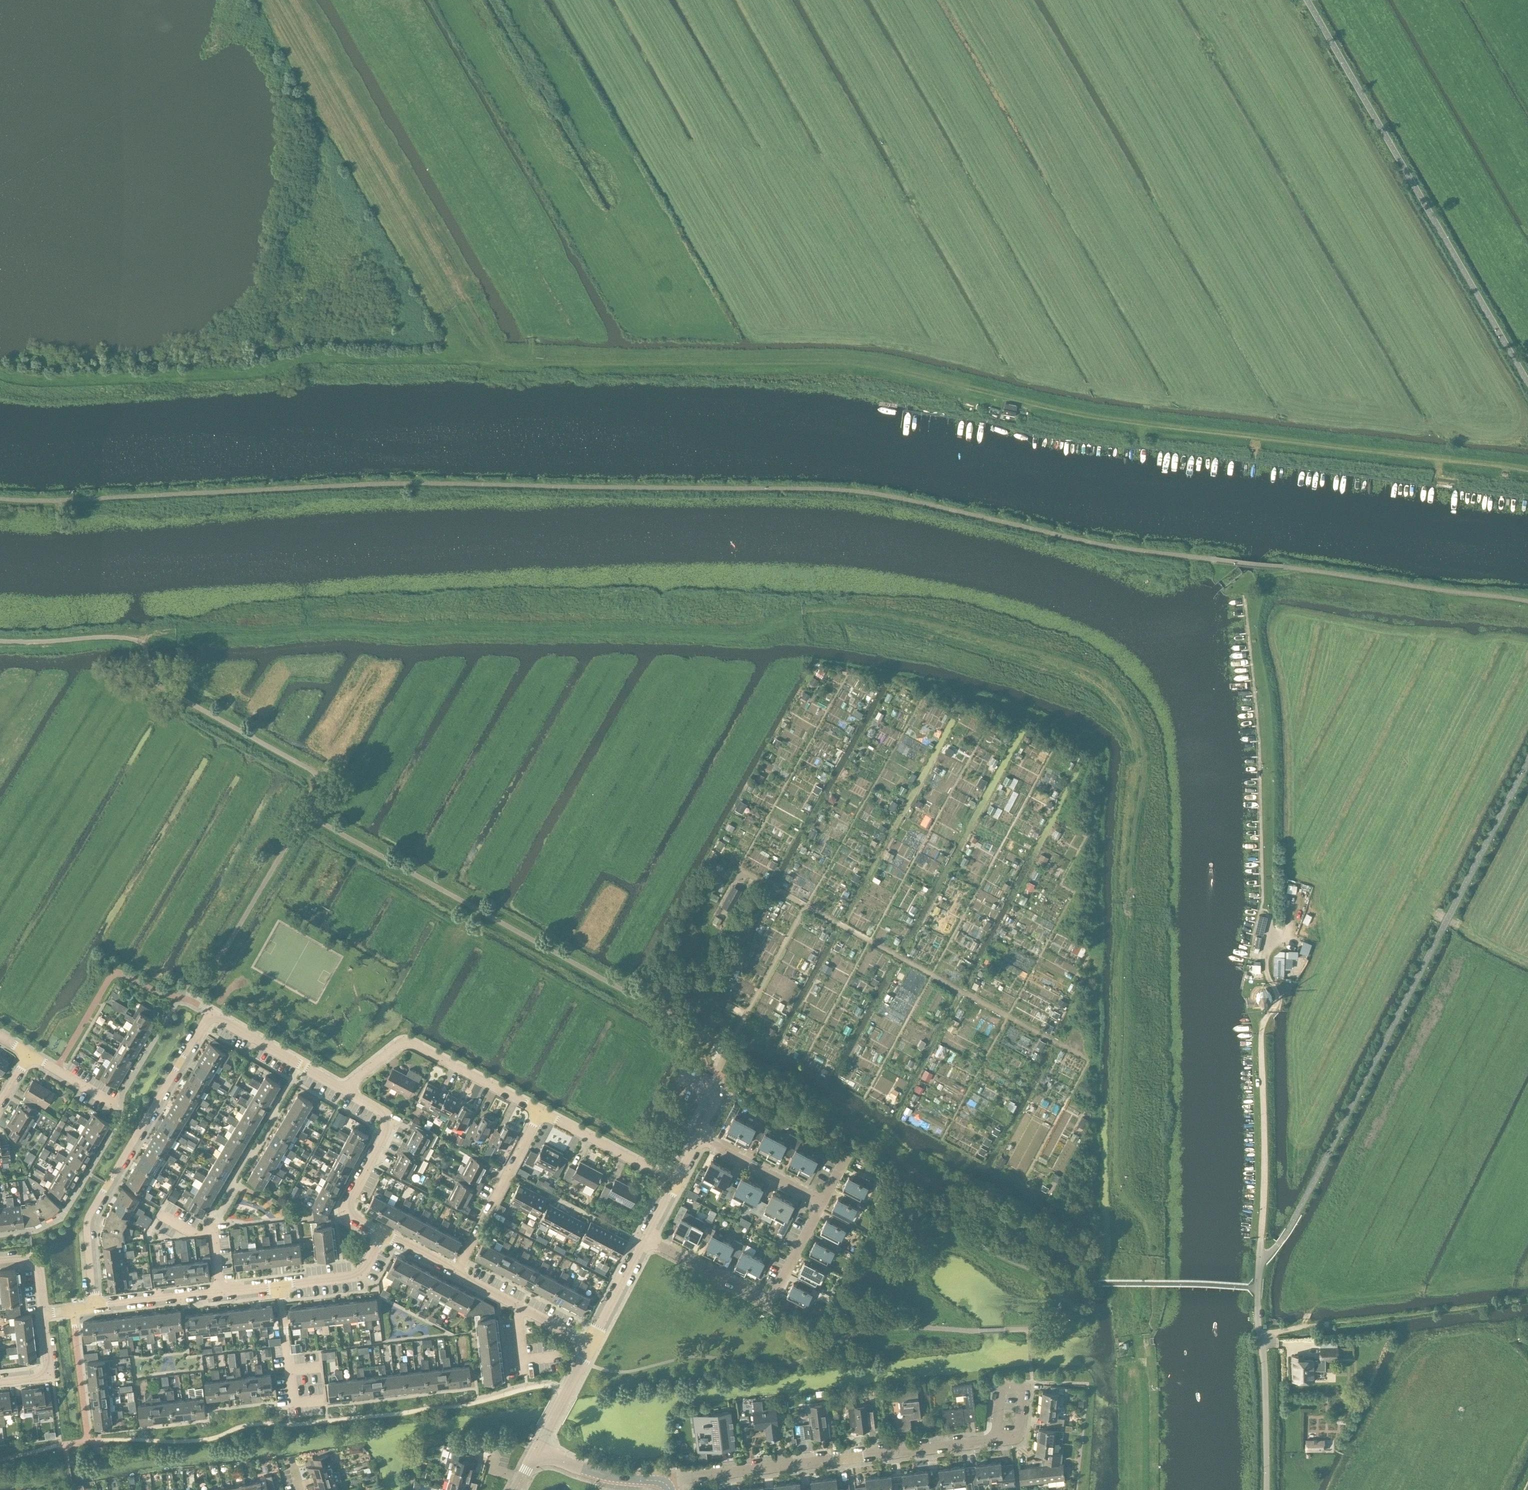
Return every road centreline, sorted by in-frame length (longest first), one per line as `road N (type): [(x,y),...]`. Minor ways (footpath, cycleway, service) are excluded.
road 1 (residential): [(667,1484),(994,1440)]
road 2 (residential): [(92,1307),(88,1219),(210,1012)]
road 3 (residential): [(646,1238),(769,1303),(822,1202)]
road 4 (track): [(1305,1327),(1319,1298),(1527,1278)]
road 5 (unclassified): [(1266,1489),(1260,1260)]
road 6 (residential): [(345,1089),(410,1043),(540,1112)]
road 7 (residential): [(381,1234),(349,1215),(348,1203),(391,1118),(345,1089)]
road 8 (residential): [(455,1272),(540,1112)]
road 9 (residential): [(345,1089),(210,1012)]
road 10 (residential): [(590,1345),(455,1272)]
road 11 (residential): [(540,1112),(675,1182)]
road 12 (residential): [(322,1400),(294,1403),(279,1286)]
road 13 (residential): [(822,1202),(699,1137)]
road 14 (tertiary): [(667,1484),(602,1475),(537,1450)]
road 15 (residential): [(221,1293),(92,1307)]
road 16 (residential): [(279,1286),(359,1277),(381,1234)]
road 17 (residential): [(590,1345),(646,1238)]

